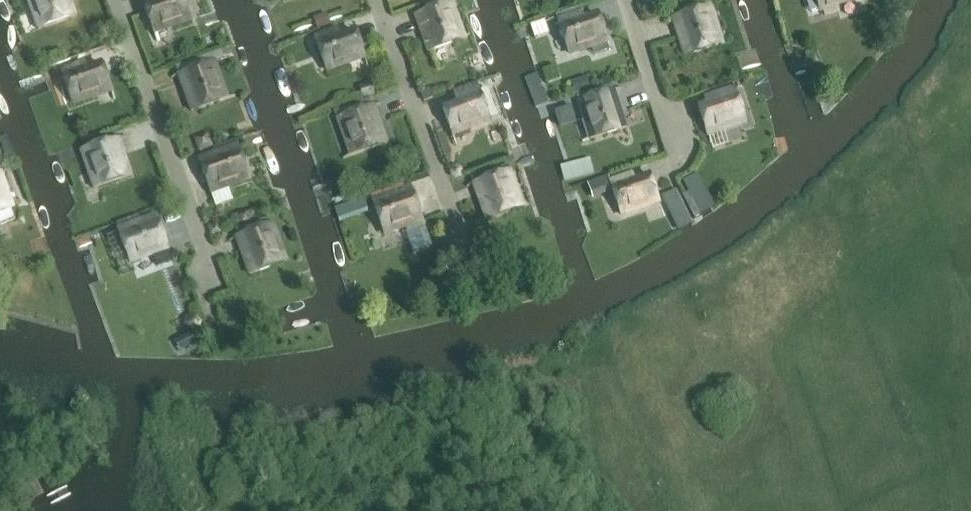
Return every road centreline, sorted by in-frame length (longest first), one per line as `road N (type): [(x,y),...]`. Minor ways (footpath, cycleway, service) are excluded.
road 1 (unclassified): [(208,263),(113,0)]
road 2 (unclassified): [(457,234),(372,0)]
road 3 (unclassified): [(677,161),(626,0)]

